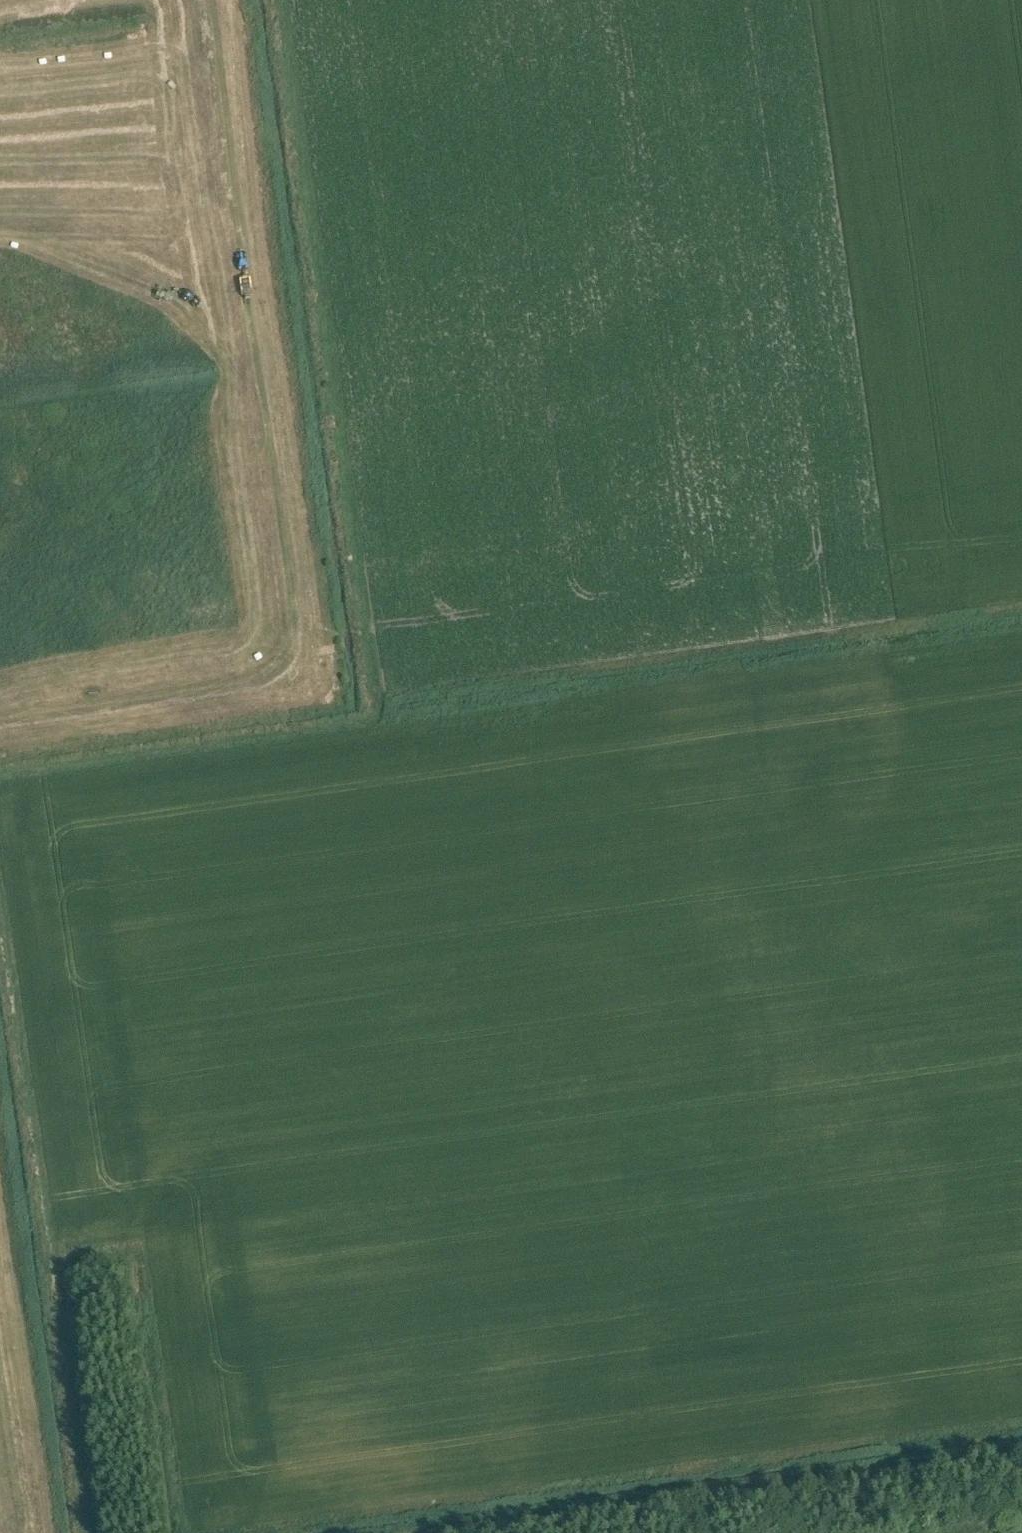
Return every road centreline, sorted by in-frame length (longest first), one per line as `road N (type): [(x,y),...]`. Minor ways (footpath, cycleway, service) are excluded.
road 1 (track): [(1021,1510),(778,1532)]

